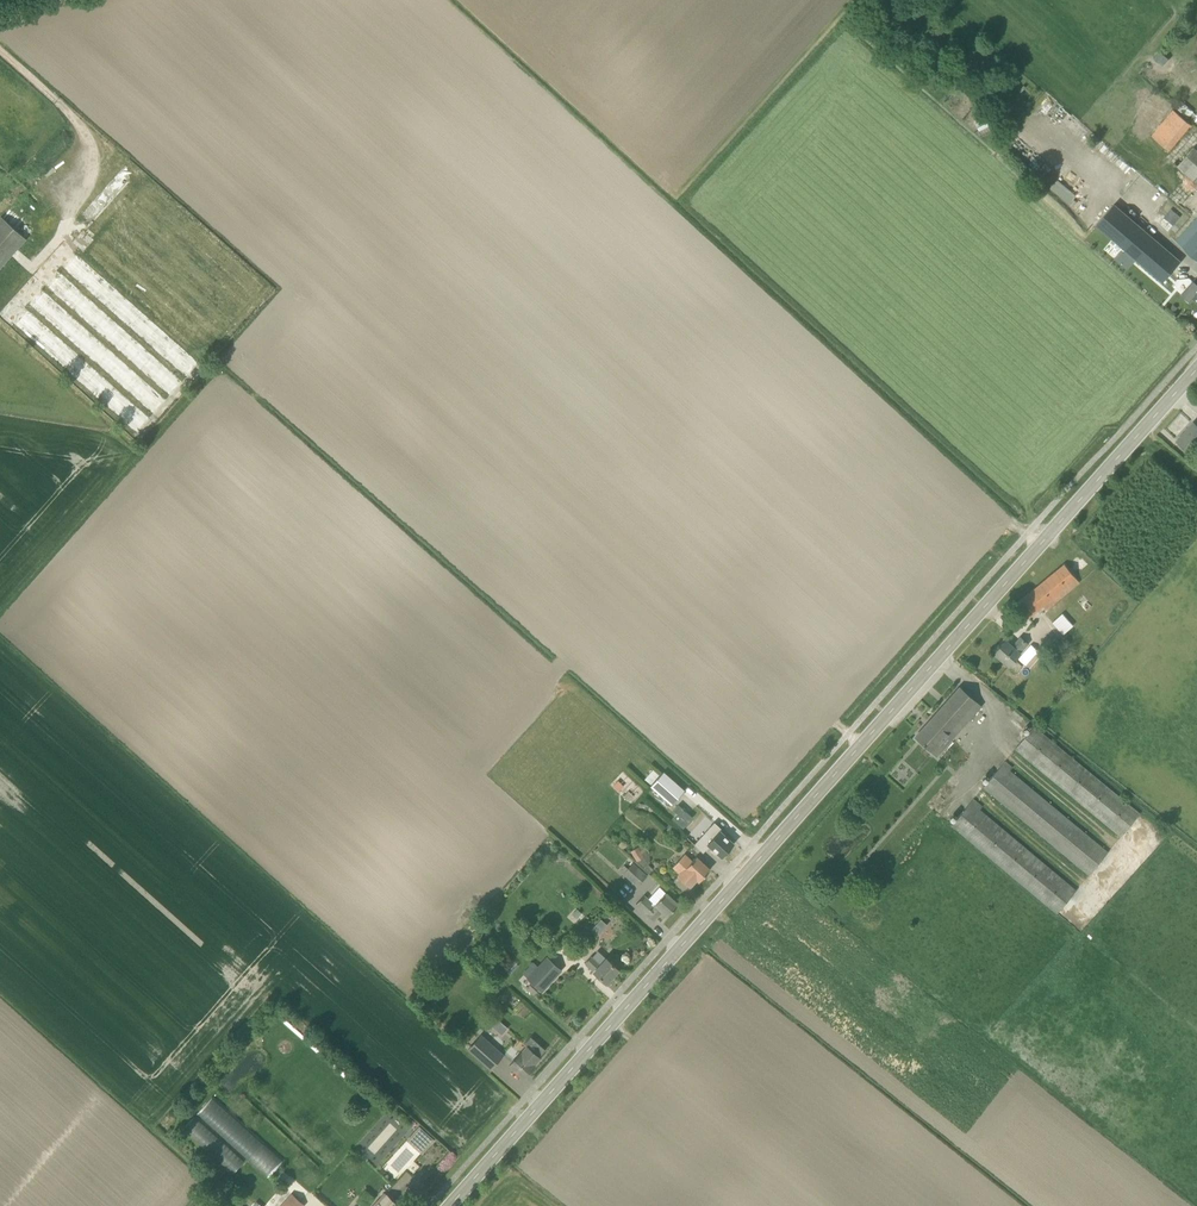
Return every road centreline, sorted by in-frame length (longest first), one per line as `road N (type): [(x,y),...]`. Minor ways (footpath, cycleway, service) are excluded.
road 1 (secondary): [(450,1205),(1196,369)]

